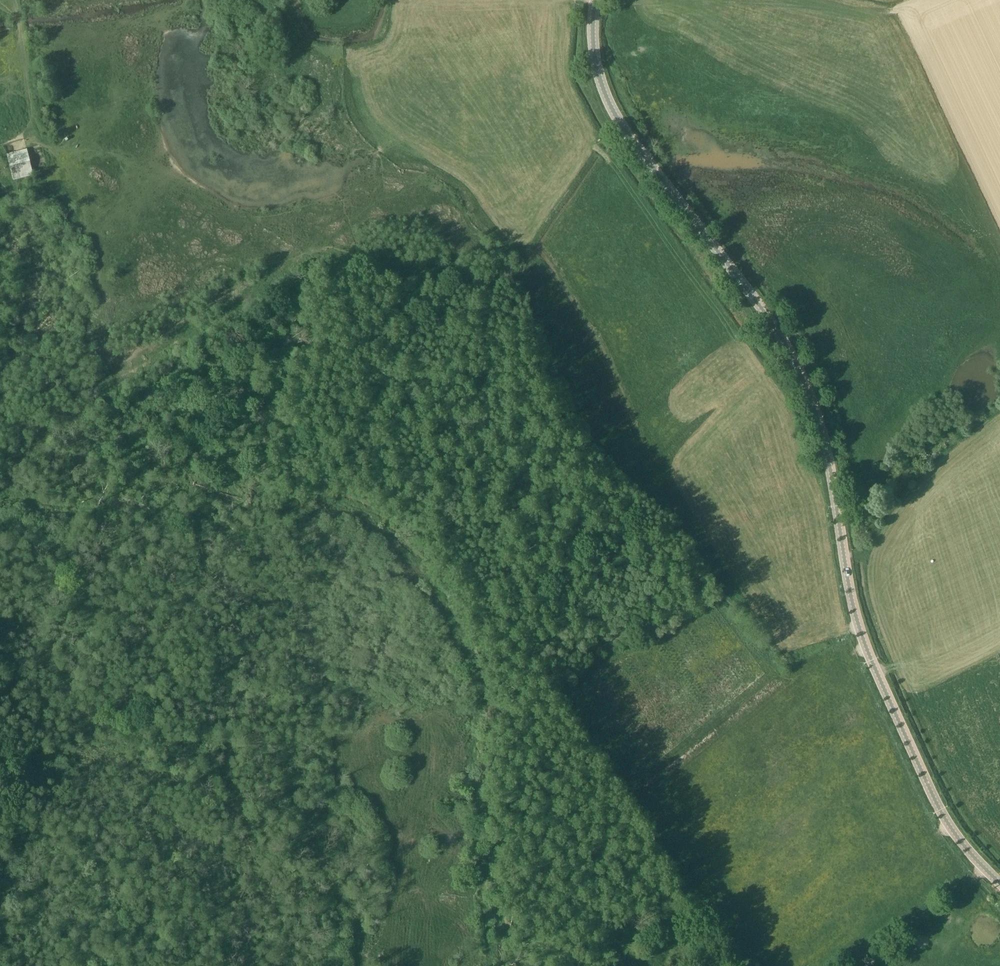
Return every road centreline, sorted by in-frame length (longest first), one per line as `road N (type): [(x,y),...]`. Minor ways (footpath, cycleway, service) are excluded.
road 1 (residential): [(999,883),(927,783),(861,635),(806,383),(610,103),(593,54),(595,0)]
road 2 (track): [(13,0),(32,135)]

